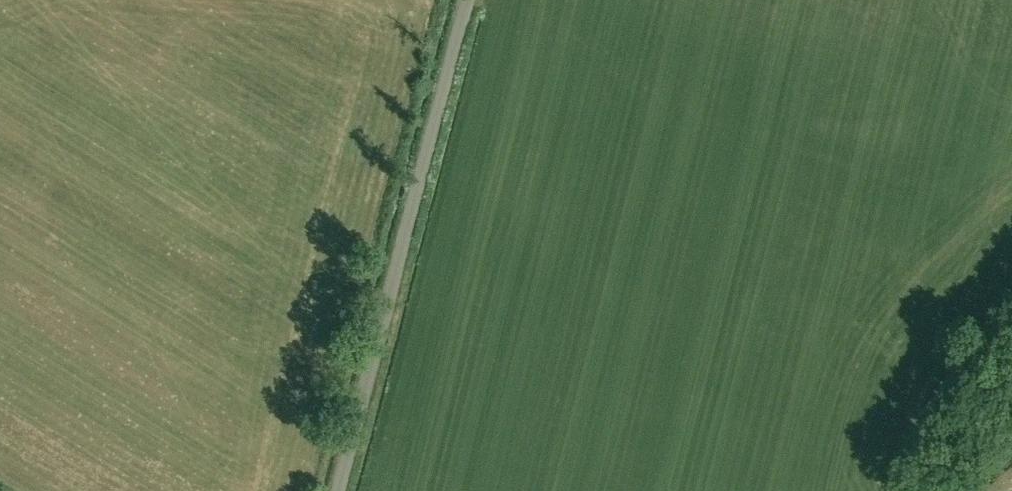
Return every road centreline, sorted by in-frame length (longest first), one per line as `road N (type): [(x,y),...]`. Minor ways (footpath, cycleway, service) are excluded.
road 1 (unclassified): [(339,490),(467,0)]
road 2 (track): [(906,490),(935,411),(1011,310)]

